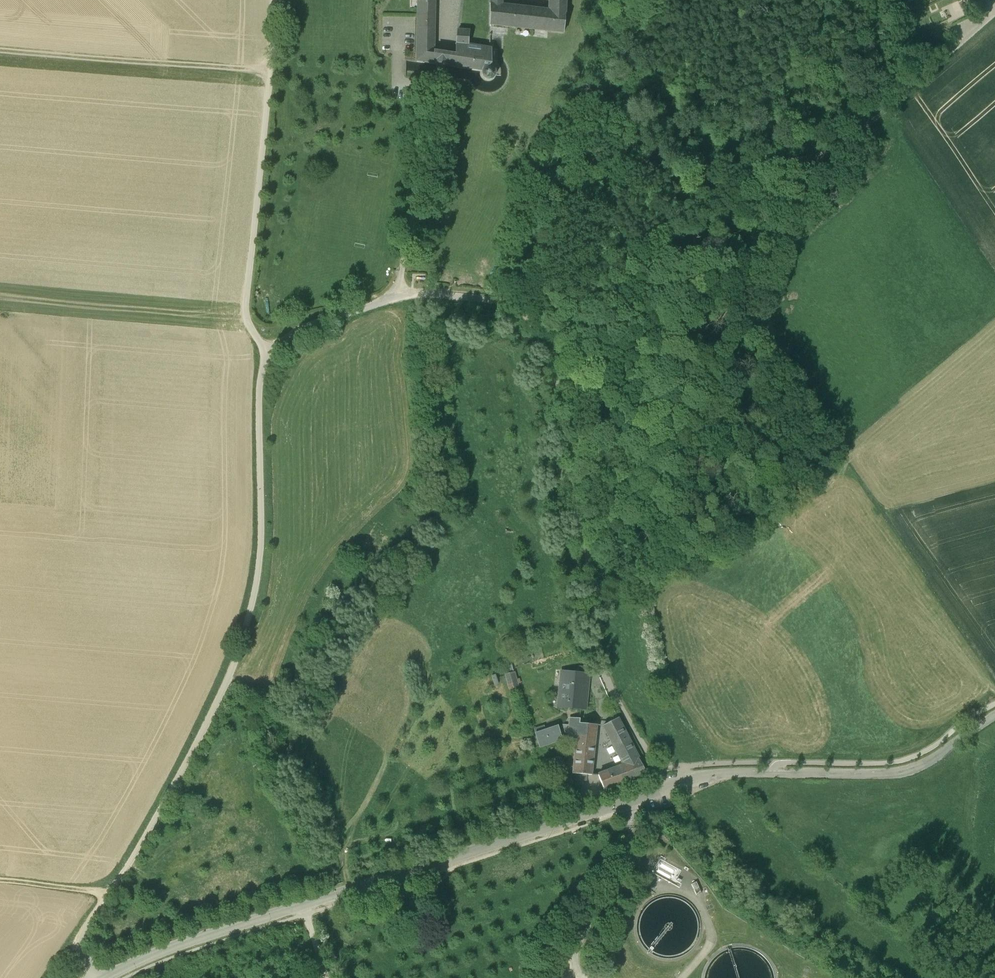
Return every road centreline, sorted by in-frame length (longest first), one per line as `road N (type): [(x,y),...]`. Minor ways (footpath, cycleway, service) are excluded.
road 1 (unclassified): [(400,297),(314,324),(266,364),(258,397),(260,561),(249,620),(226,686),(155,820),(83,931),(80,954),(92,977)]
road 2 (unclassified): [(400,297),(487,299),(512,305),(532,322),(561,392),(604,672),(668,786)]
road 3 (tertiary): [(668,786),(163,950),(102,977)]
road 4 (track): [(512,305),(569,200),(595,178),(661,164),(758,168),(827,154),(965,44)]
road 5 (track): [(274,0),(246,303),(251,331),(271,356)]
road 6 (tertiary): [(994,716),(898,772),(709,774),(668,786)]

